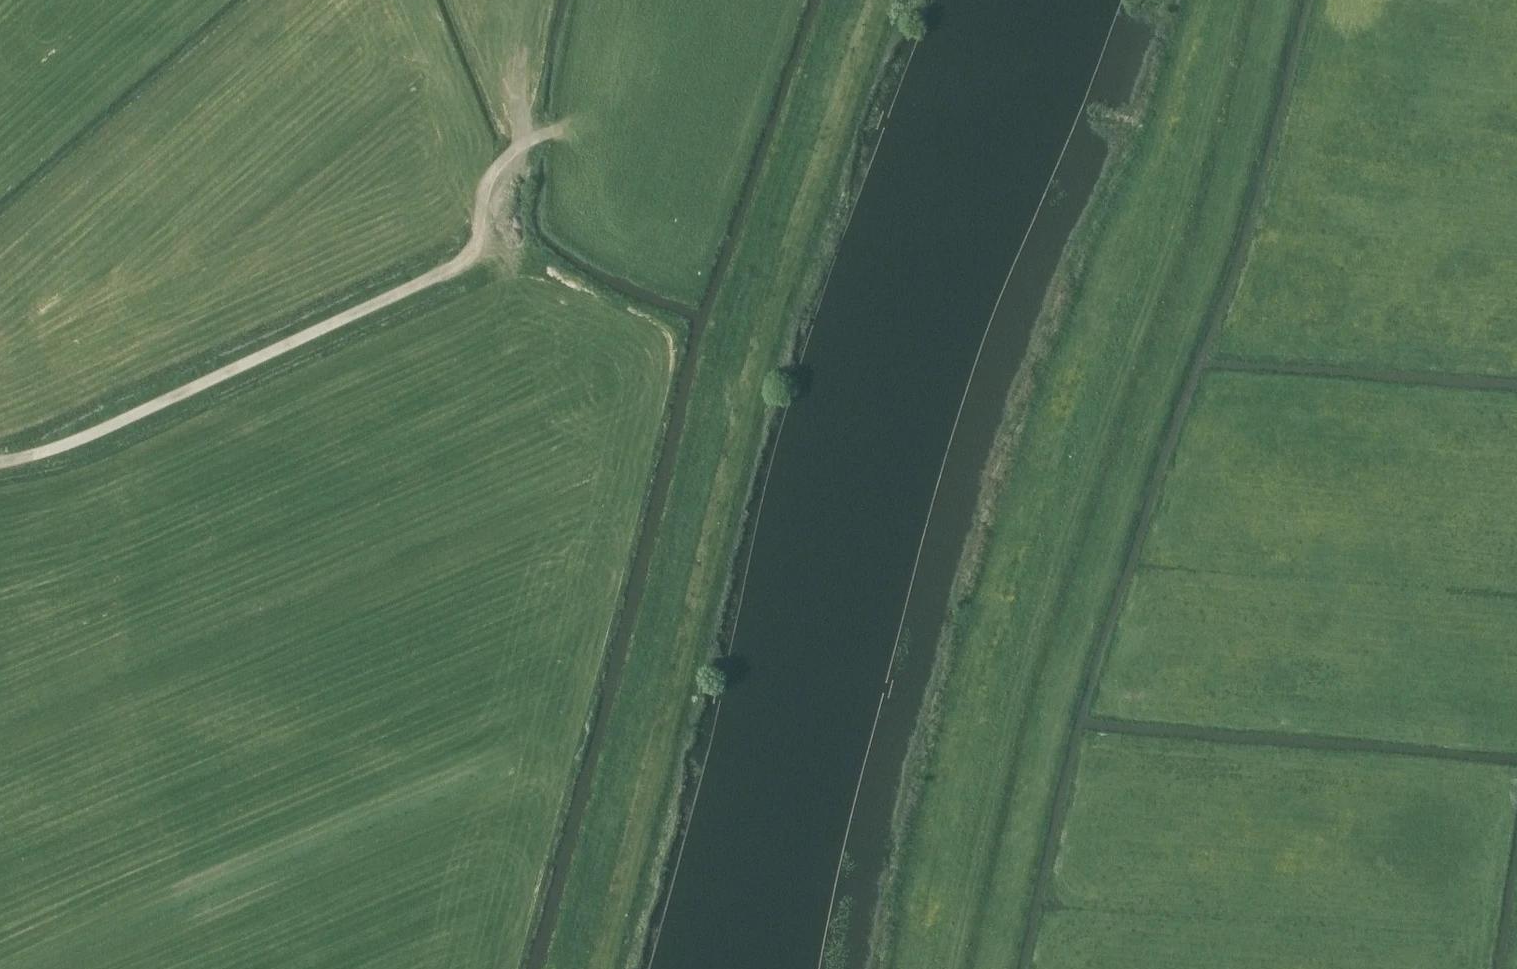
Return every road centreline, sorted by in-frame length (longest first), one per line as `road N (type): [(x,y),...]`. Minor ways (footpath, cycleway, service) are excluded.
road 1 (track): [(969,968),(1024,714),(1201,198),(1252,0)]
road 2 (track): [(575,124),(516,144),(489,180),(471,245),(433,279),(67,448),(0,462)]

